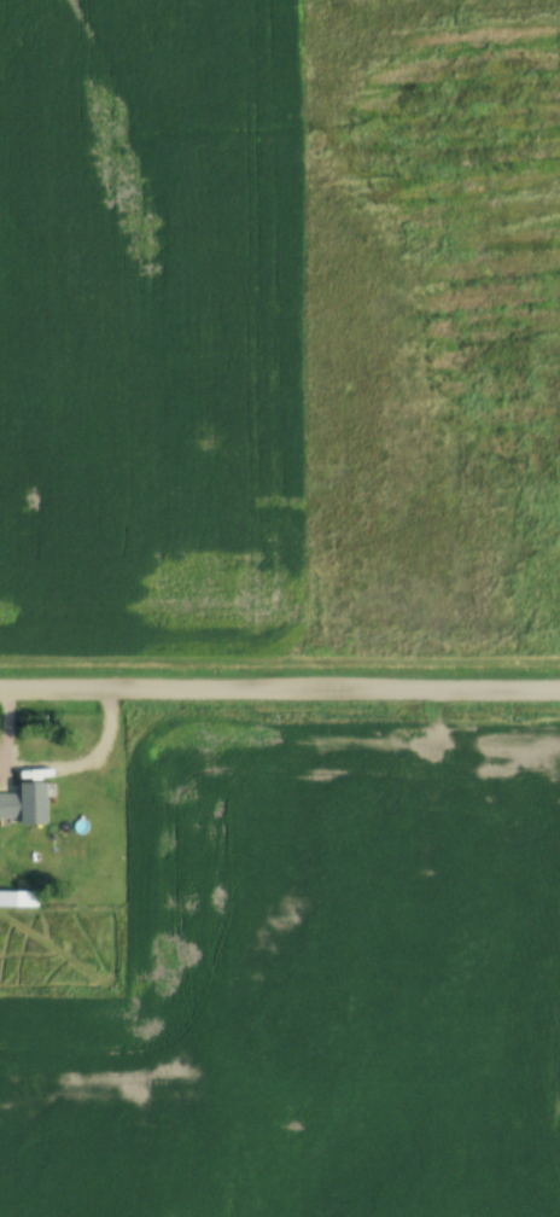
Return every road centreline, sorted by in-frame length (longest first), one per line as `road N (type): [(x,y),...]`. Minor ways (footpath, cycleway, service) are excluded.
road 1 (residential): [(559,691),(0,689)]

